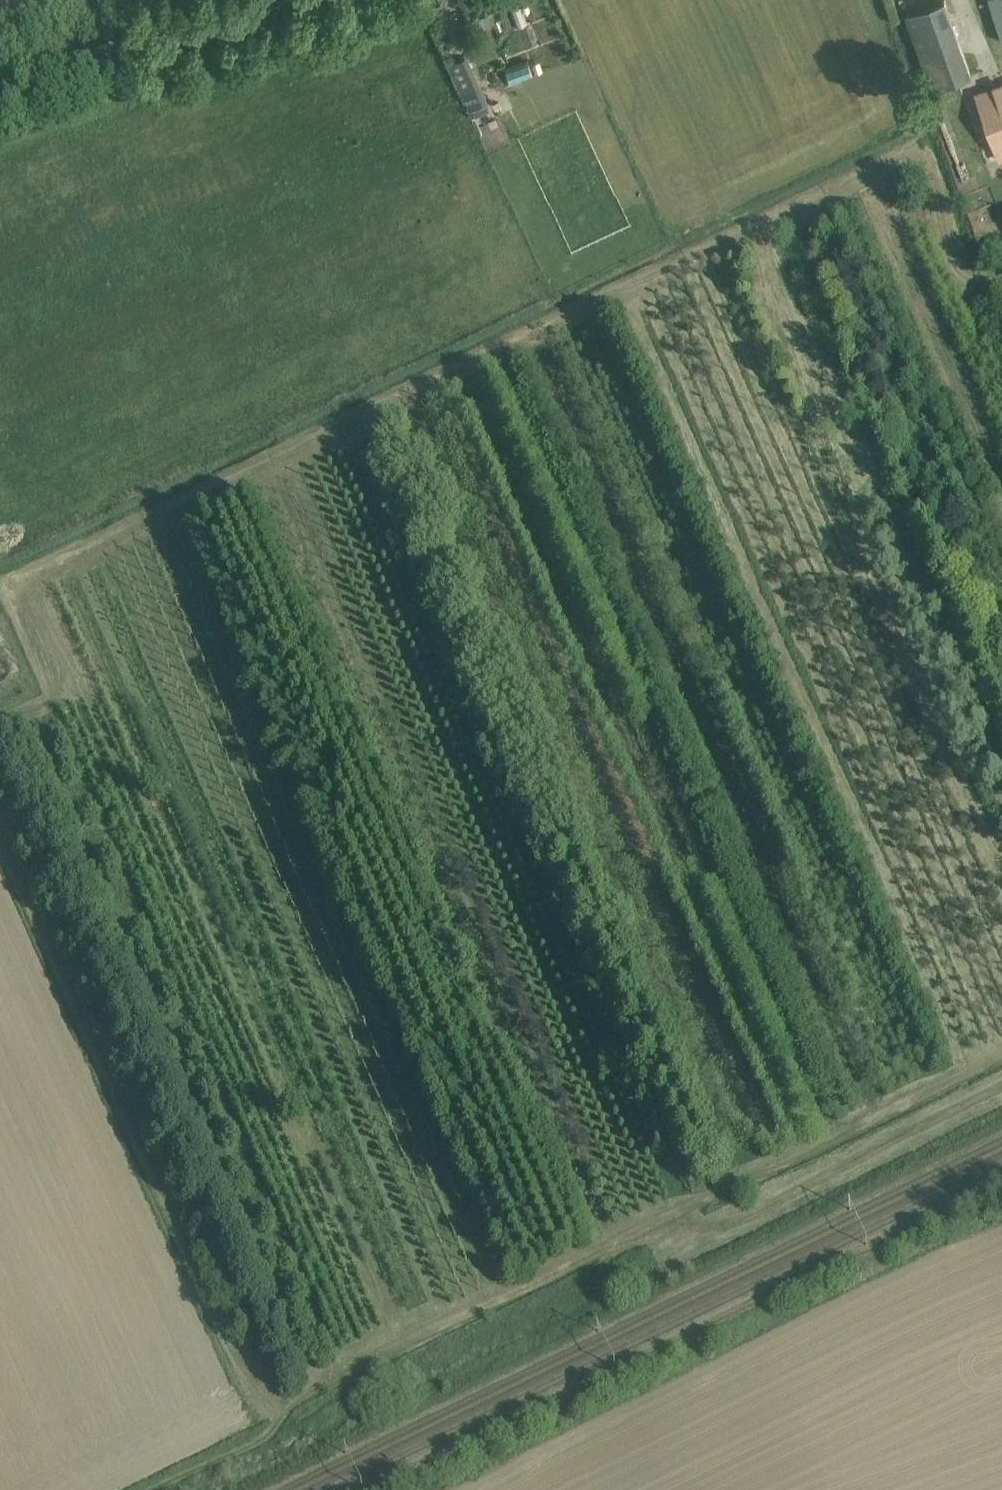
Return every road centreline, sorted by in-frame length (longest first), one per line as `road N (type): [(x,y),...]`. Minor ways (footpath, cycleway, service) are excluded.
road 1 (track): [(115,1489),(1001,1060)]
road 2 (unclassified): [(0,91),(280,0)]

